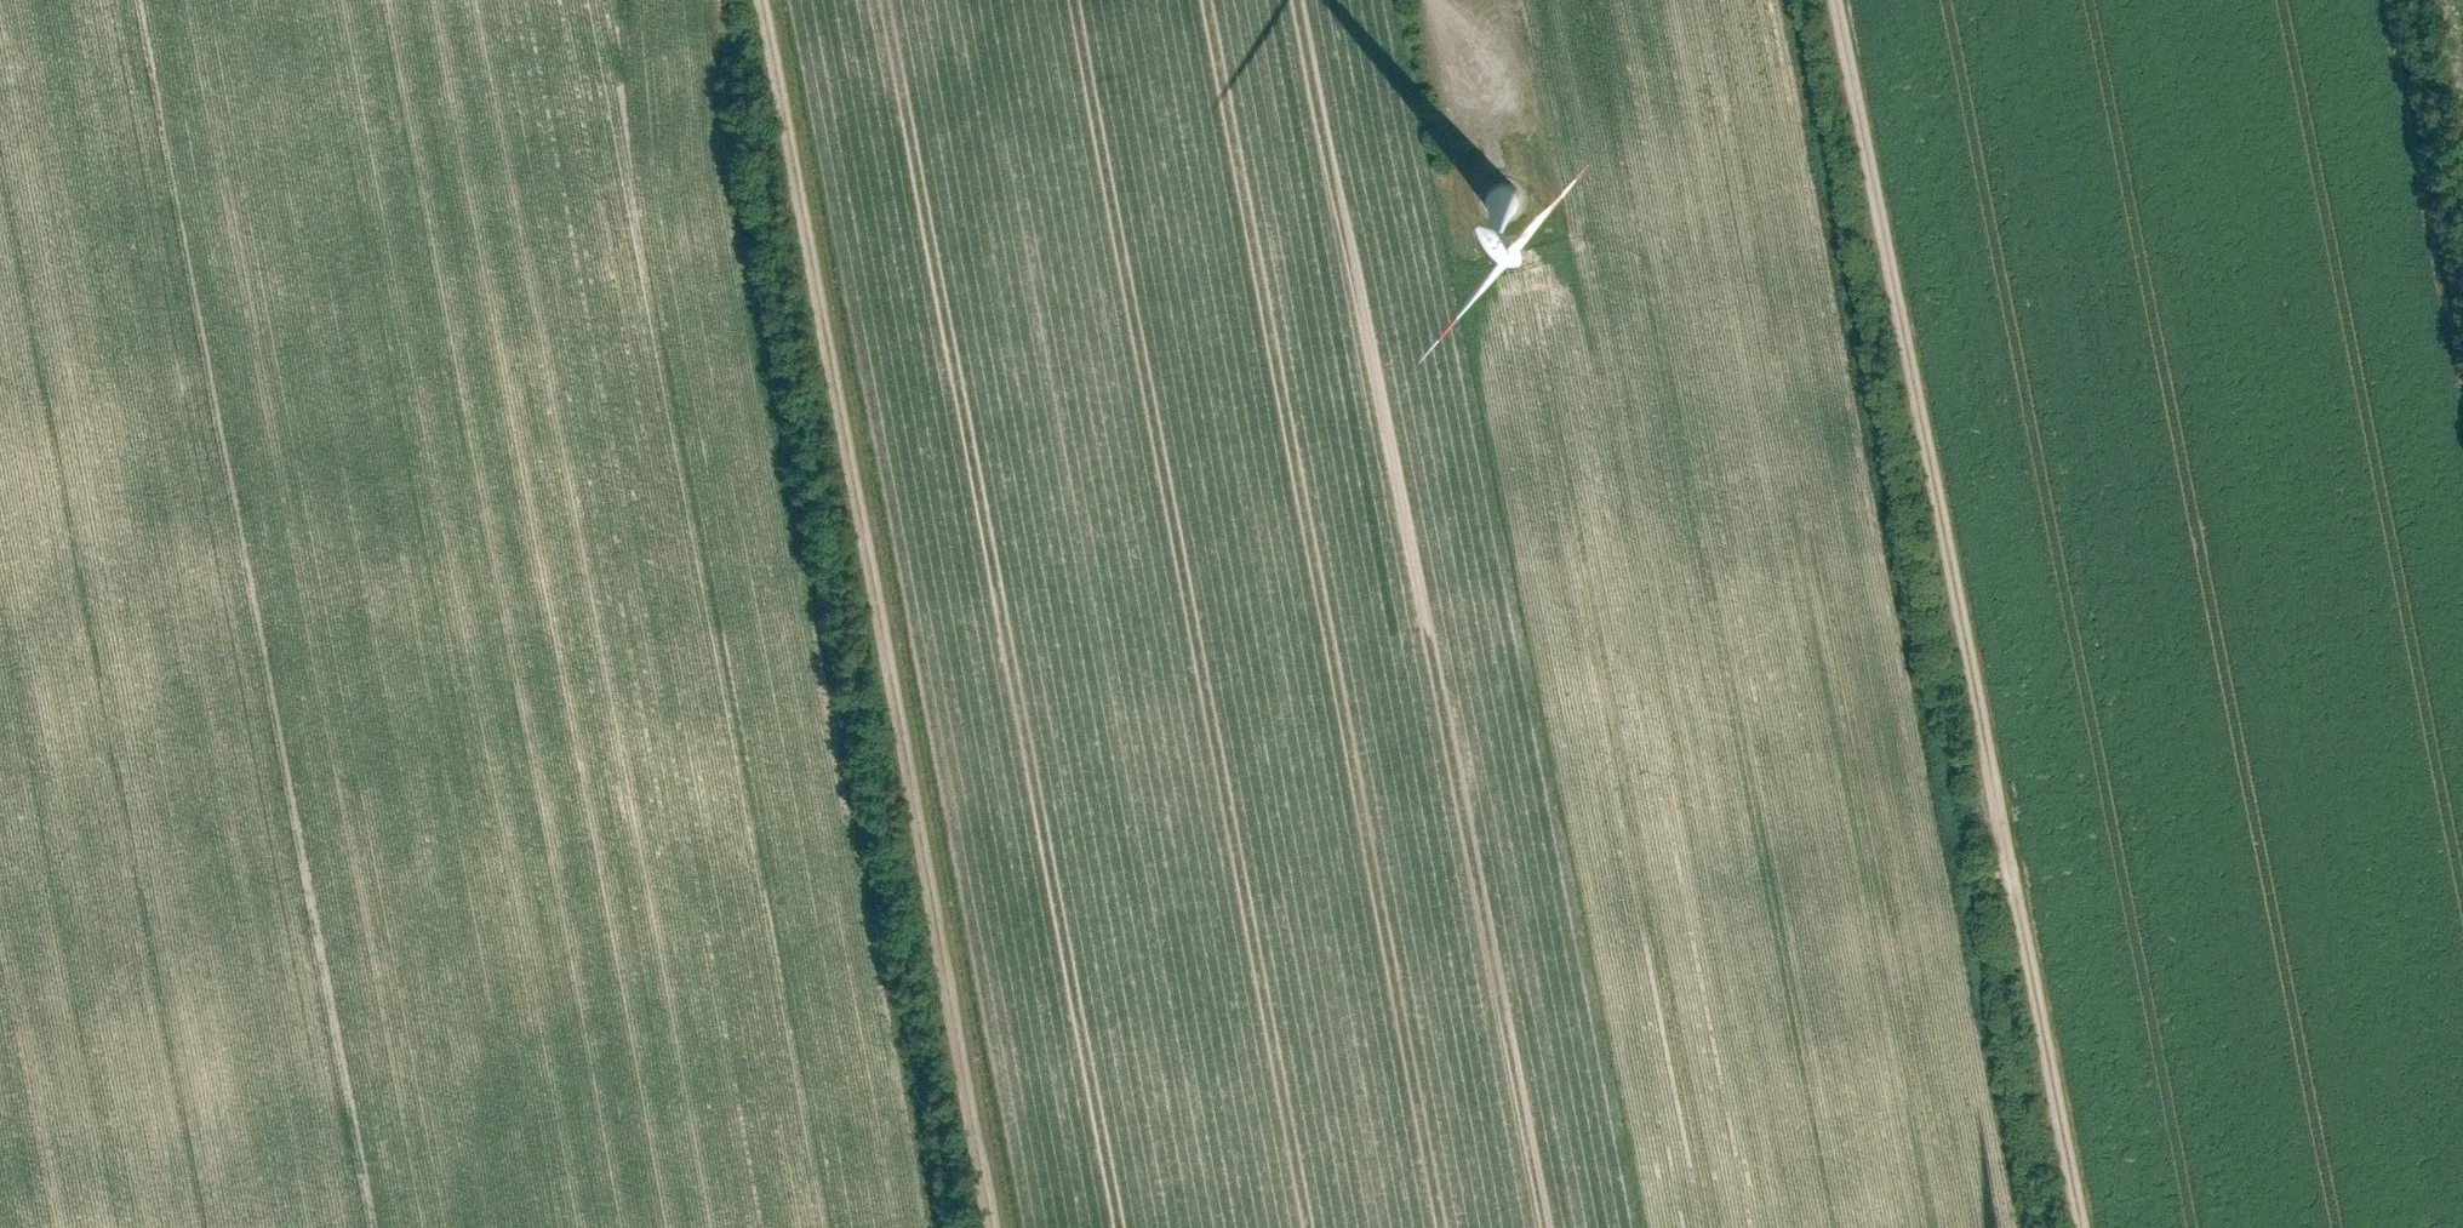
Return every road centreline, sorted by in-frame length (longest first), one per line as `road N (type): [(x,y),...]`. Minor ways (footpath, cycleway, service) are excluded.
road 1 (track): [(1826,0),(2067,1227)]
road 2 (track): [(761,0),(993,1227)]

